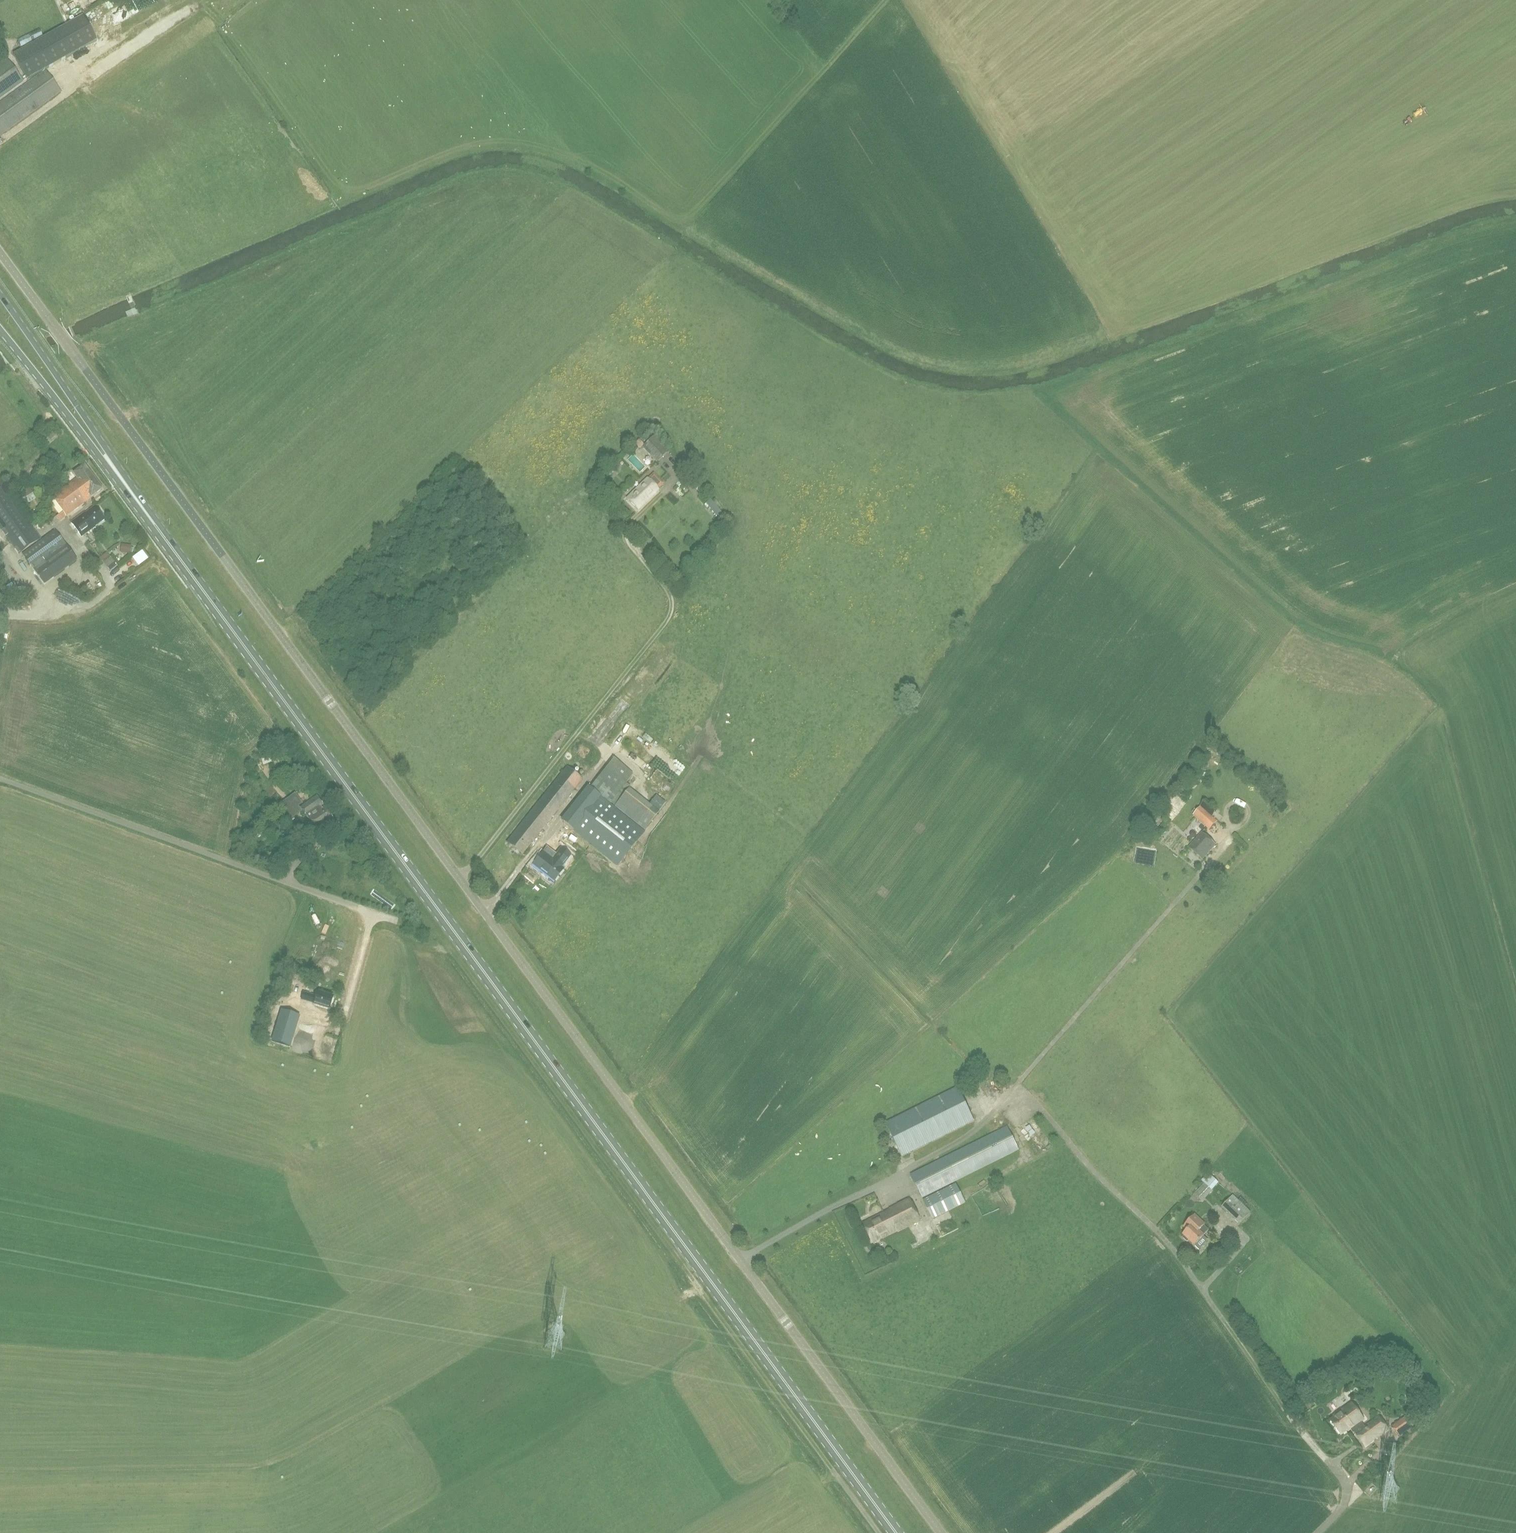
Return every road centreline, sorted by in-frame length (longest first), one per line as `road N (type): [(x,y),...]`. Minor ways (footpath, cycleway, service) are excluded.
road 1 (unclassified): [(942,1532),(0,252)]
road 2 (primary): [(898,1532),(141,505)]
road 3 (unclassified): [(0,779),(397,921)]
road 4 (primary): [(141,505),(0,295)]
road 5 (primary): [(0,329),(141,505)]

